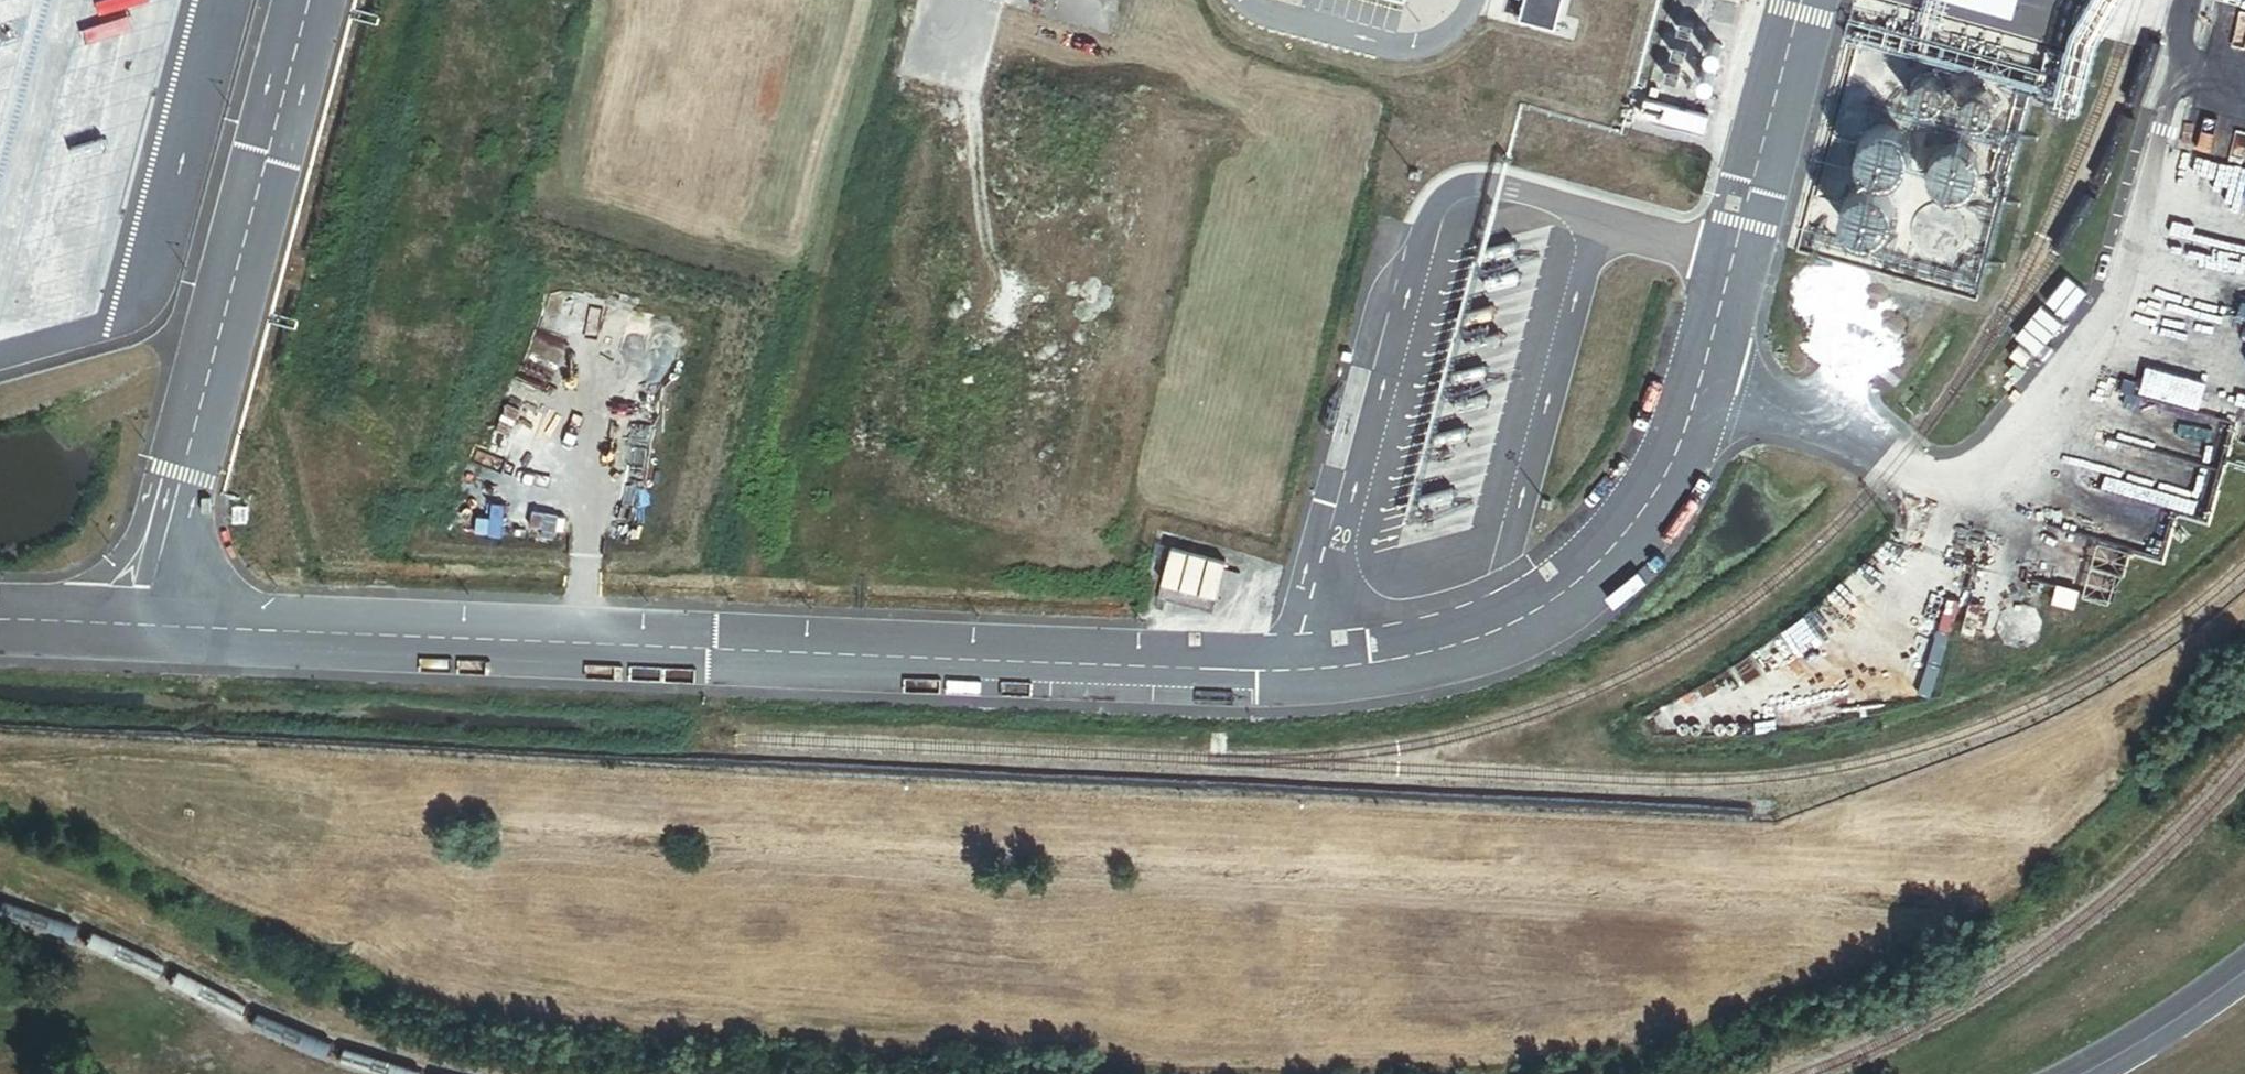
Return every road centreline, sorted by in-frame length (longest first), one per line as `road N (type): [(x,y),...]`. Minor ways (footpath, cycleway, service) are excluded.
road 1 (tertiary): [(2244,968),(2174,1025),(2086,1073)]

